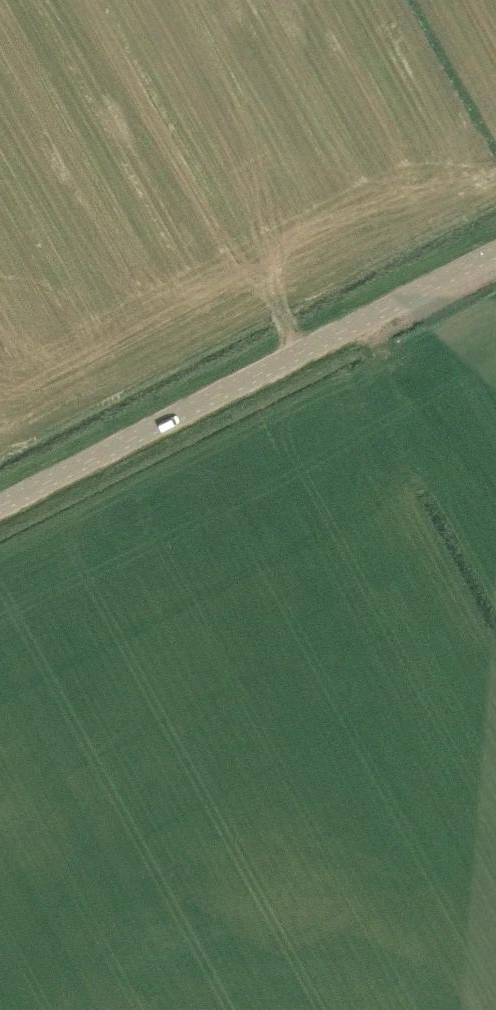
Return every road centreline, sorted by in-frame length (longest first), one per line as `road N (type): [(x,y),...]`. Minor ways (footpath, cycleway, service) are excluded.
road 1 (tertiary): [(0,514),(495,264)]

